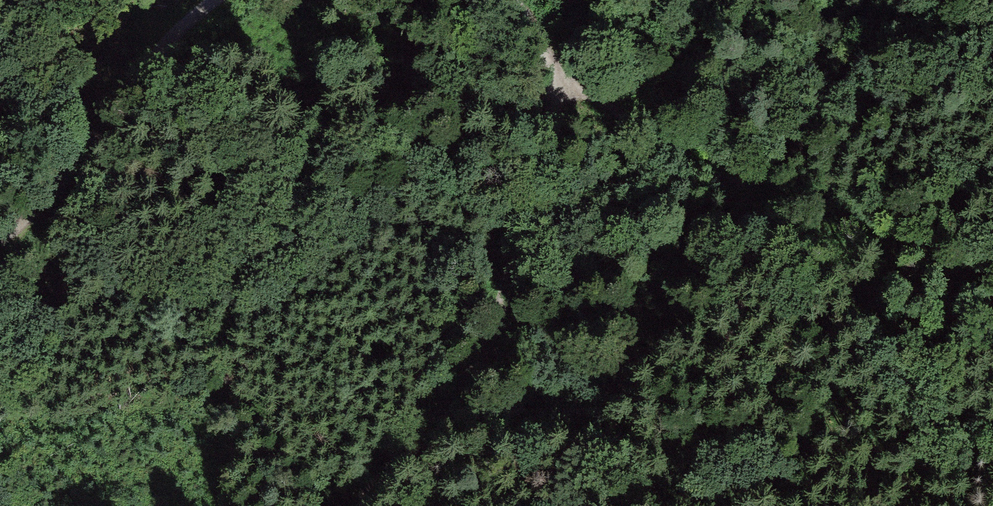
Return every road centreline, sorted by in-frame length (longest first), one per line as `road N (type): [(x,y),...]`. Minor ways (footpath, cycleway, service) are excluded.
road 1 (track): [(367,505),(512,285),(564,81),(506,0)]
road 2 (track): [(564,81),(703,165),(751,169),(795,144),(878,57),(959,0)]
road 3 (track): [(218,0),(178,32),(42,203),(0,243)]

